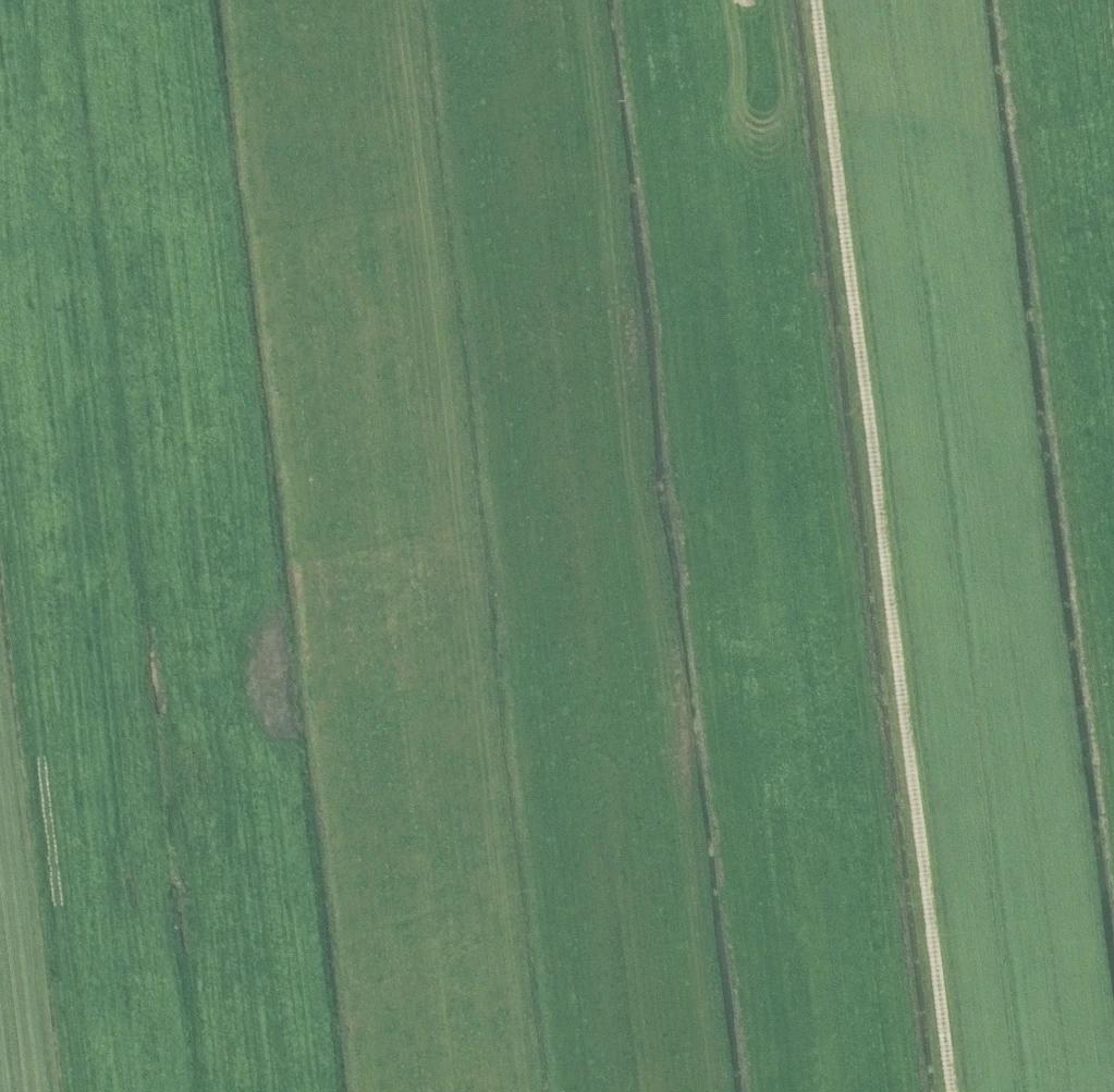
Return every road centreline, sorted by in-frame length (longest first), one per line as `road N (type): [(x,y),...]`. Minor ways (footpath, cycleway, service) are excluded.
road 1 (track): [(817,0),(953,1091)]

